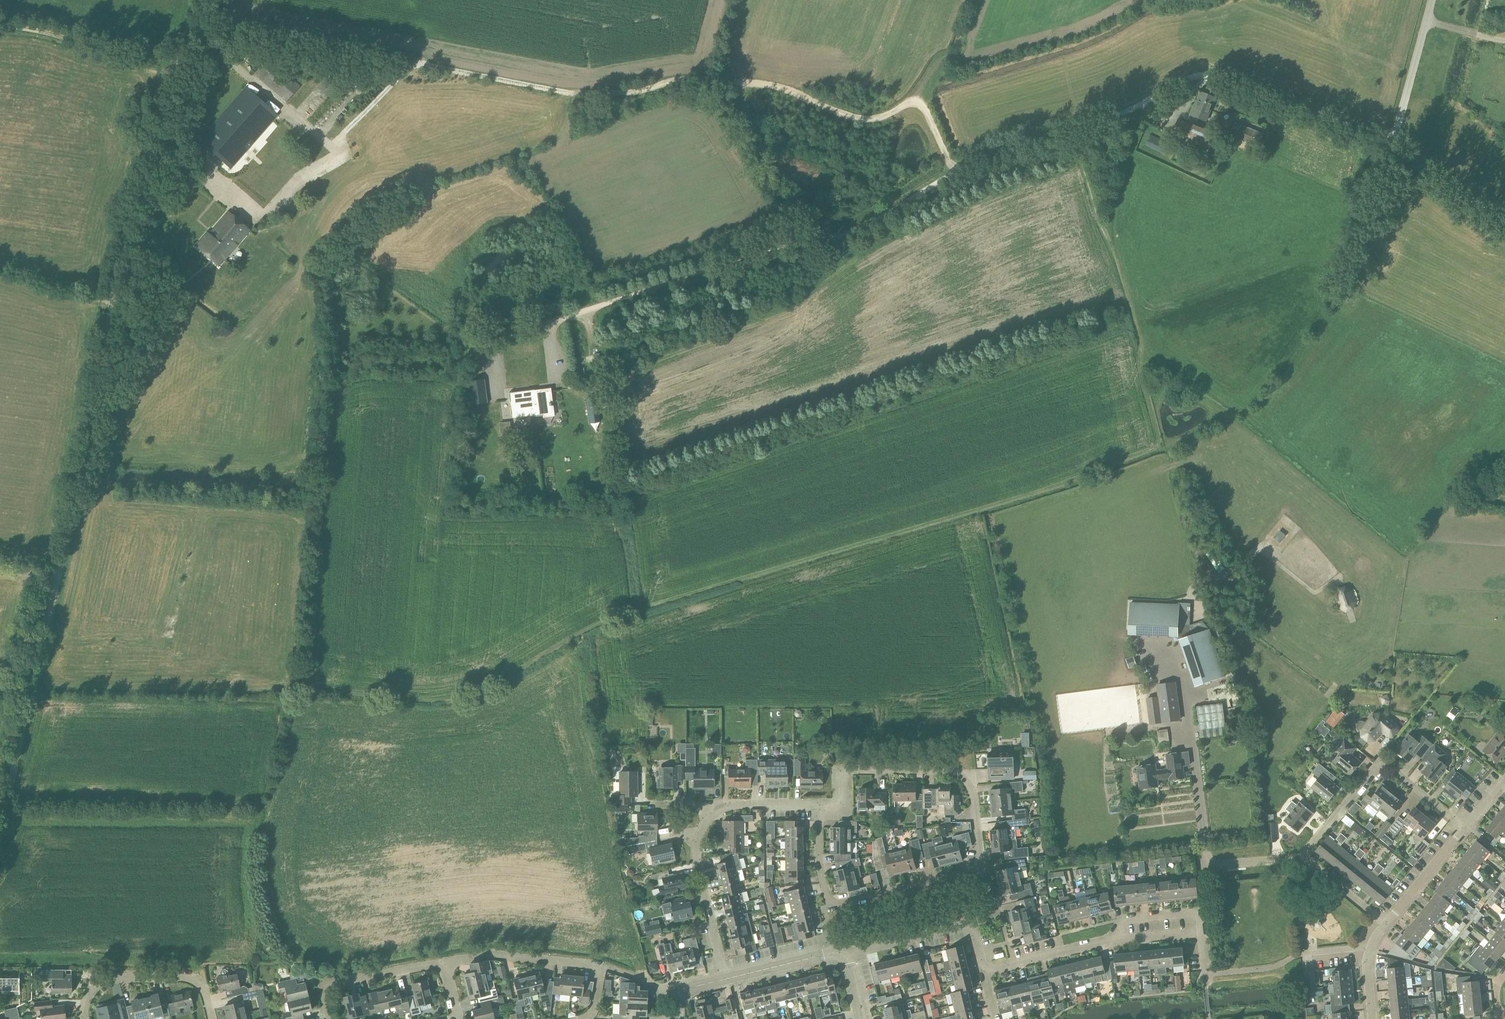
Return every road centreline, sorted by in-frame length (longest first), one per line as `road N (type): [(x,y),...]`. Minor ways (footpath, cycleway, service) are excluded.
road 1 (track): [(1504,225),(1352,128),(1214,74),(1189,75),(1114,117),(975,164),(850,233),(779,246),(549,321)]
road 2 (track): [(956,173),(923,103),(858,120),(787,89),(735,81),(574,93),(415,64),(331,146),(227,62),(199,55)]
road 3 (unclassified): [(0,830),(100,388),(117,260),(197,62)]
road 4 (track): [(209,0),(197,62),(115,54),(0,26)]
road 5 (residential): [(982,870),(974,798),(958,773),(852,770),(838,802),(818,806)]
road 6 (residential): [(818,806),(819,859),(832,903),(982,870)]
road 7 (residential): [(1466,827),(1384,764),(1309,857)]
road 8 (residential): [(85,1018),(94,982),(112,978),(194,979),(206,990),(213,1018)]
road 9 (residential): [(726,979),(698,863),(699,832),(713,806)]
road 10 (residential): [(329,1018),(321,986),(444,961)]
road 11 (residential): [(444,961),(511,957),(591,963),(599,970)]
road 12 (residential): [(984,970),(1118,939)]
road 13 (residential): [(846,957),(972,924)]
road 14 (residential): [(1385,922),(1466,827)]
road 15 (tertiary): [(846,957),(726,979)]

